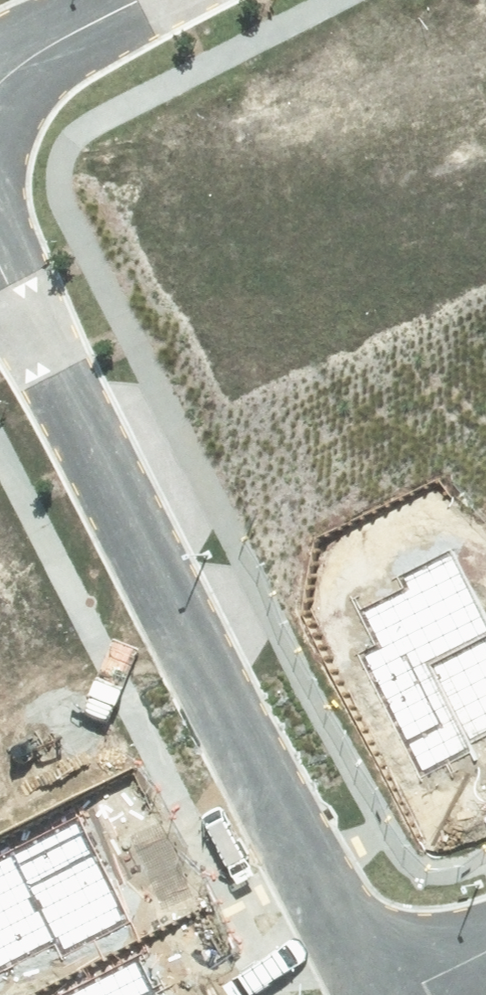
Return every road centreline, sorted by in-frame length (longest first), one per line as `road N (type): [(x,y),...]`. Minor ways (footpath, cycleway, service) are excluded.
road 1 (residential): [(386,990),(0,250)]
road 2 (residential): [(0,94),(38,46),(128,0)]

